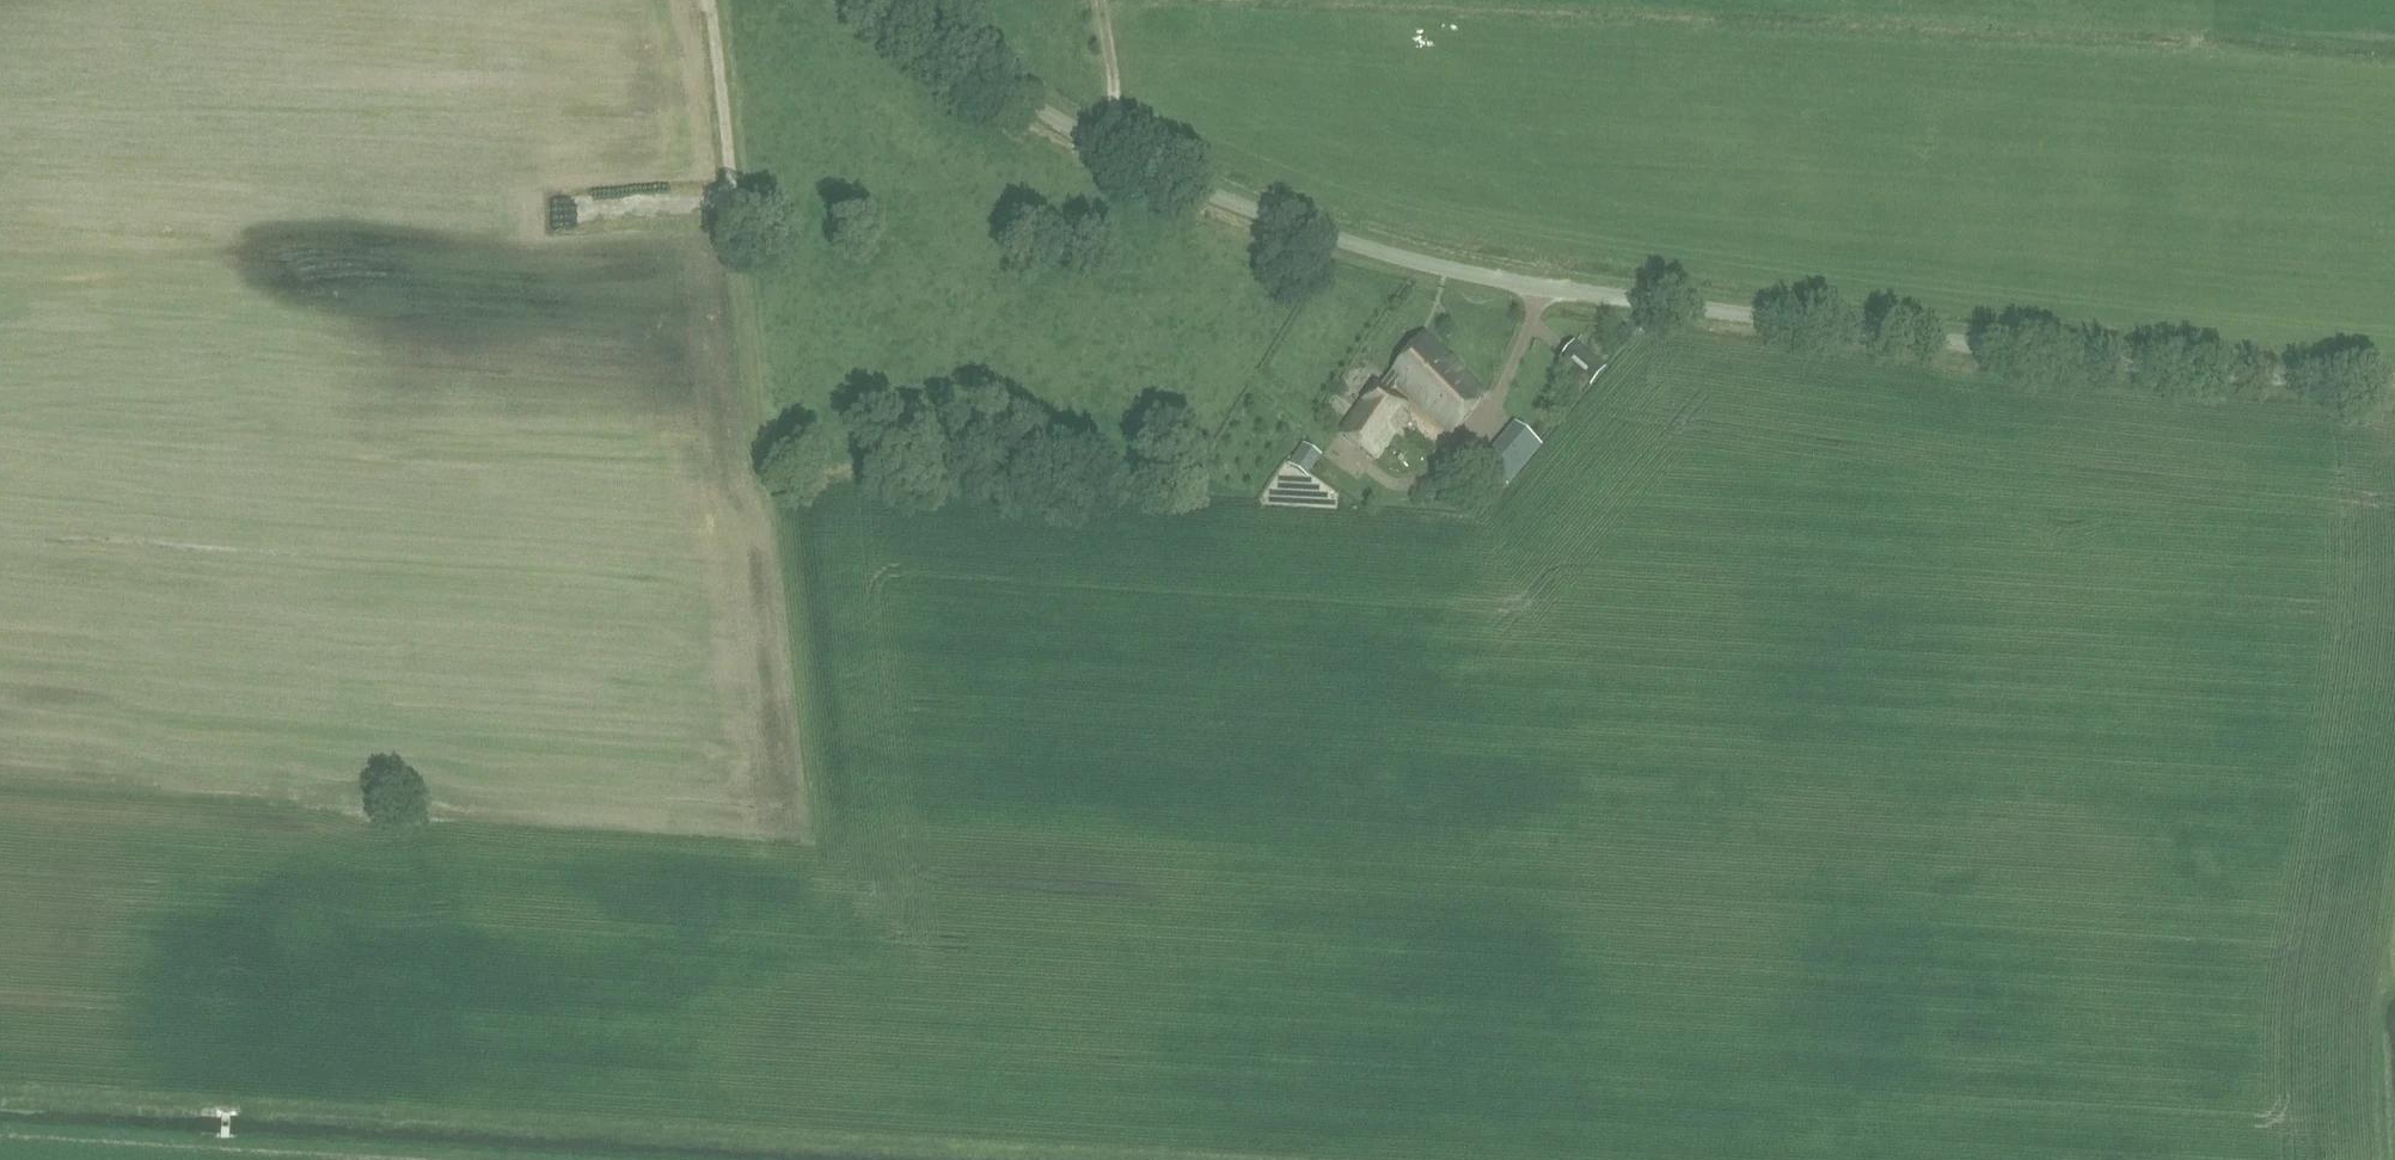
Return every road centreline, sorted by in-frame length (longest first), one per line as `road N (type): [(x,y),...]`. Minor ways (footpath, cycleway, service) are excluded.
road 1 (unclassified): [(2394,389),(1977,351),(1441,270),(1190,186),(1030,102),(876,0)]

